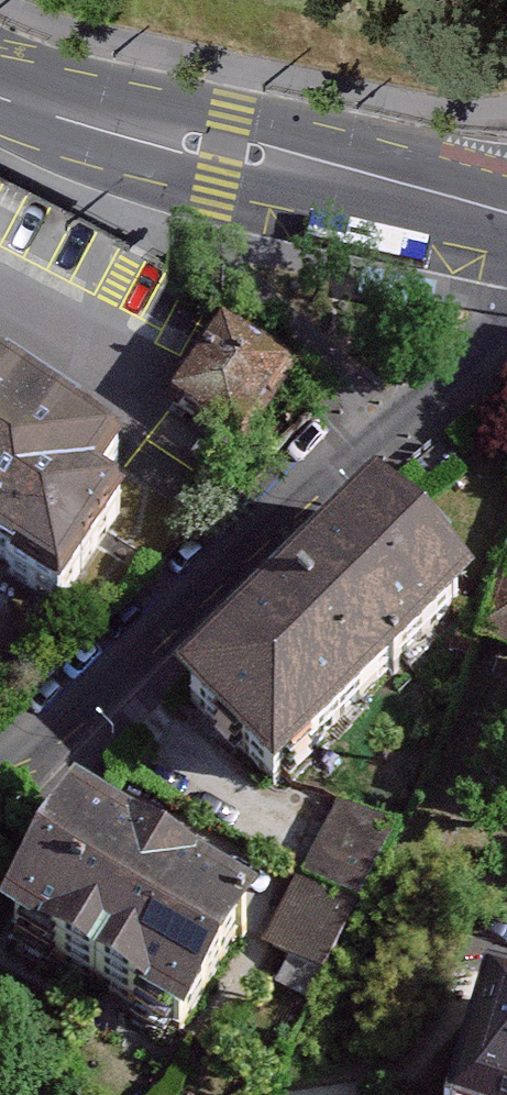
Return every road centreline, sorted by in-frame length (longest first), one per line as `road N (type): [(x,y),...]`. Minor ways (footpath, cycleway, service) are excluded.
road 1 (residential): [(506,328),(462,381),(0,797)]
road 2 (tertiary): [(0,72),(226,148),(506,218)]

